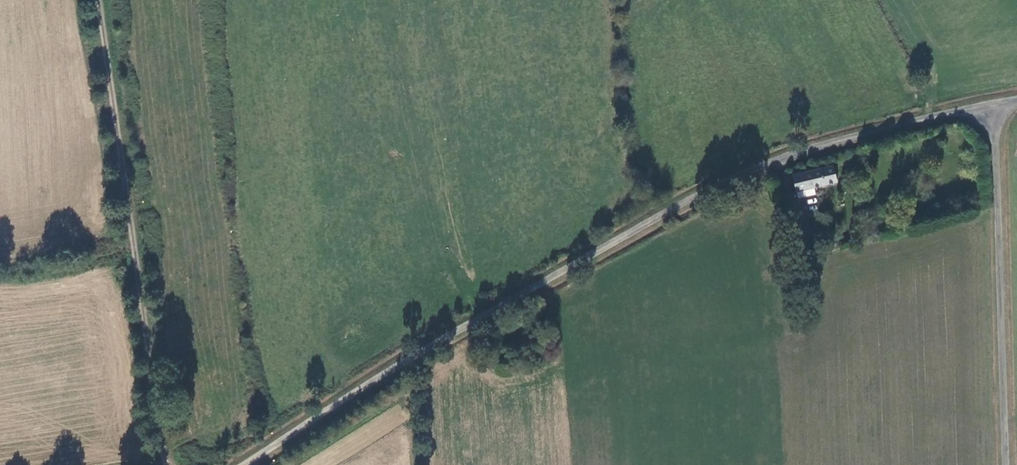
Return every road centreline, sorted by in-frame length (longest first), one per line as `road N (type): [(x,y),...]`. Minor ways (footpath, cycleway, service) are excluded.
road 1 (unclassified): [(999,101),(834,140),(712,186),(409,357),(242,464)]
road 2 (track): [(163,464),(95,0)]
road 3 (unclassified): [(999,101),(1008,464)]

